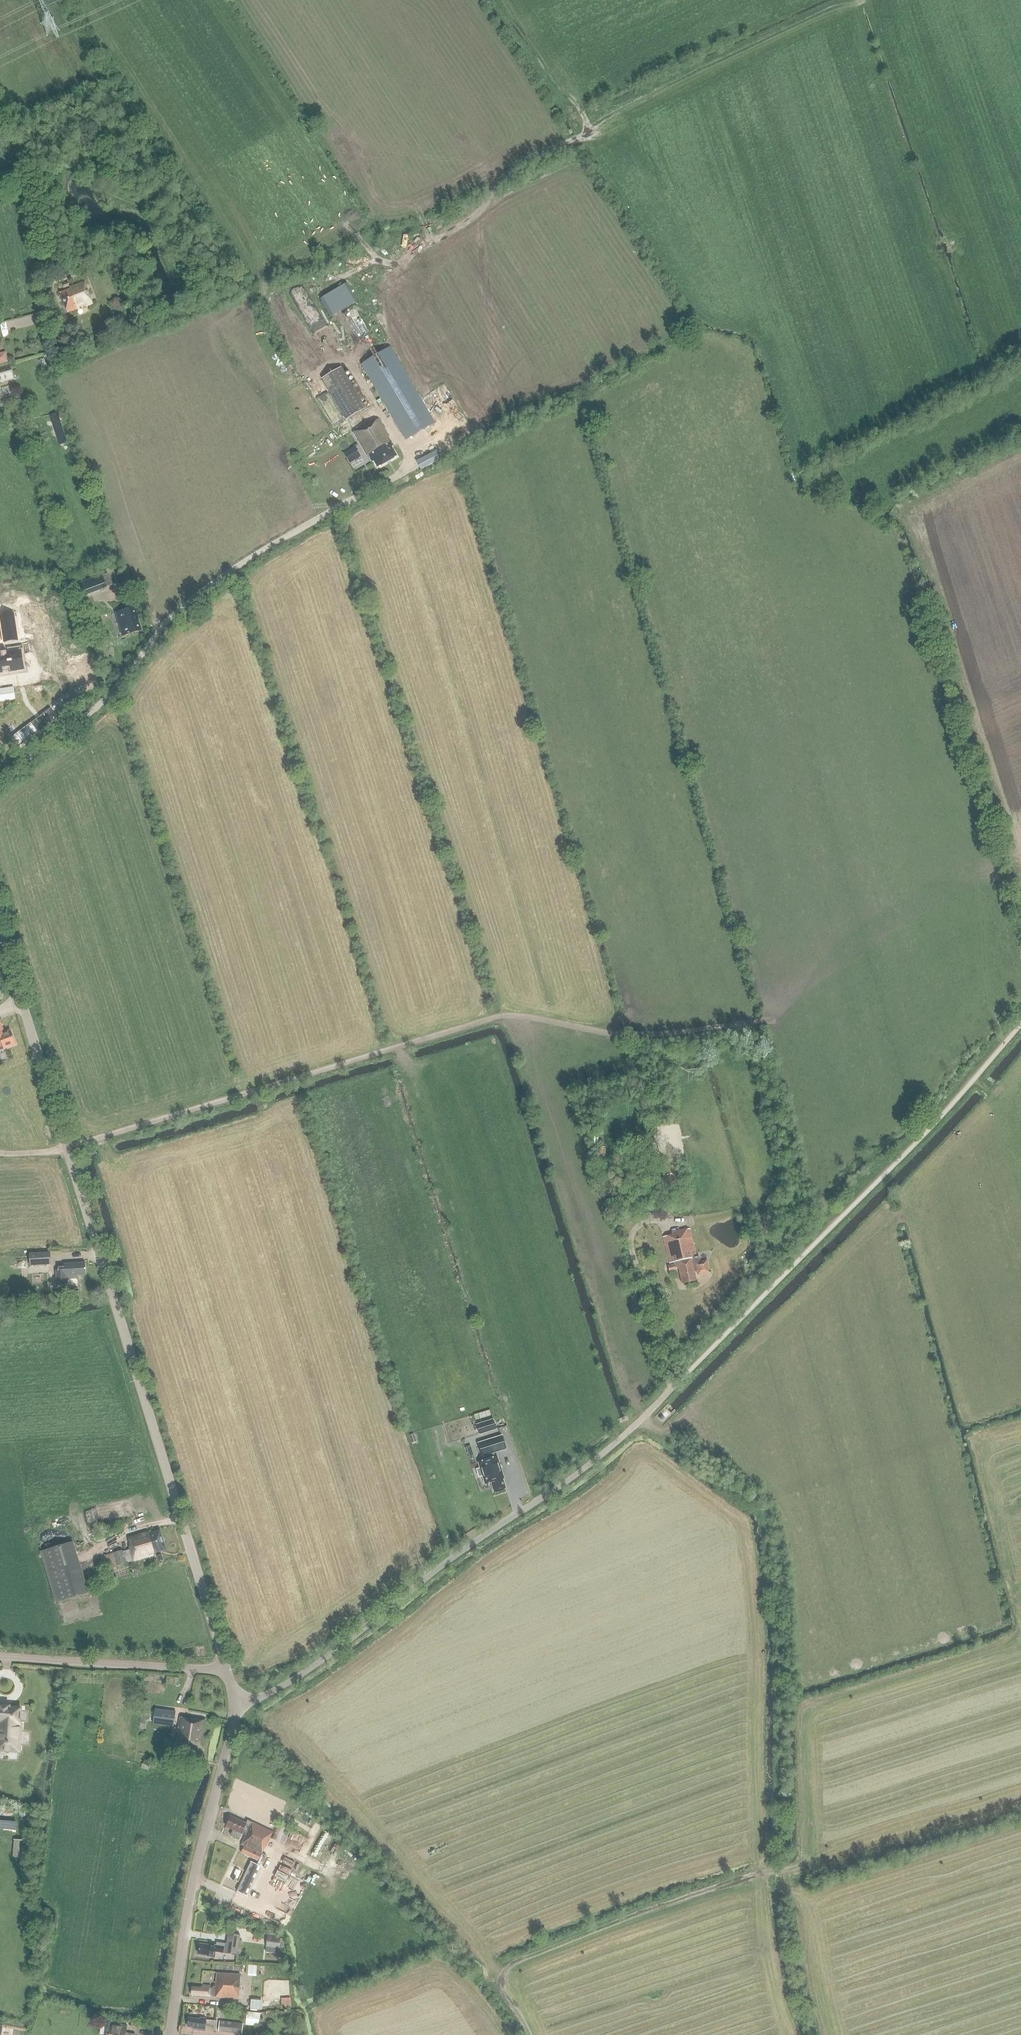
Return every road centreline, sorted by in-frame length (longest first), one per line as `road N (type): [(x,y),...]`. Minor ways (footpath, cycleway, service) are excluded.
road 1 (unclassified): [(229,1671),(0,923)]
road 2 (unclassified): [(235,1705),(354,1644),(421,1583),(594,1462),(673,1388)]
road 3 (unclassified): [(174,2034),(235,1705)]
road 4 (unclassified): [(0,1658),(229,1671)]

